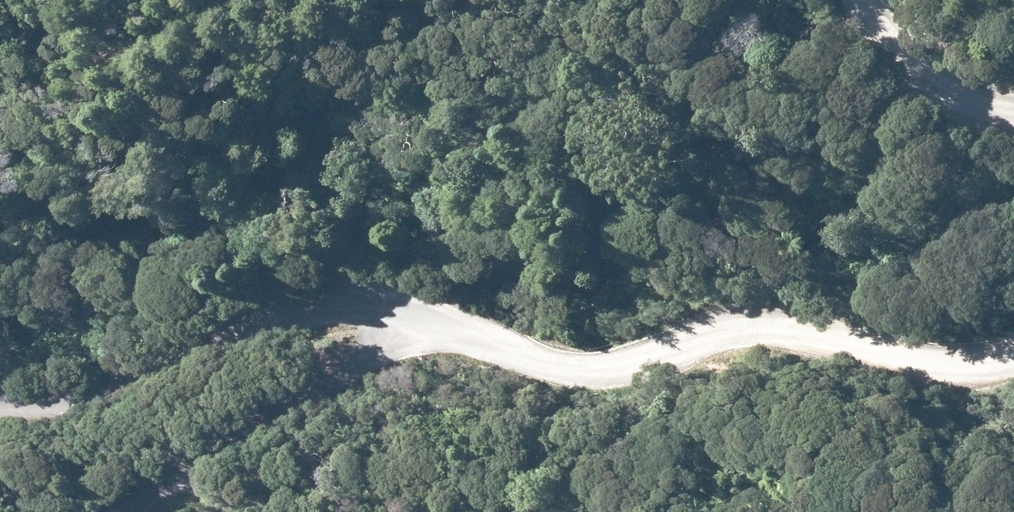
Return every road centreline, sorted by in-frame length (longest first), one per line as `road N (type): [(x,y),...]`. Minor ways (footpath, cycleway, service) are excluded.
road 1 (unclassified): [(1013,359),(919,363),(771,329),(688,339),(613,369),(552,365),(401,313)]
road 2 (unclassified): [(401,313),(324,305),(103,400),(0,405)]
road 3 (unclassified): [(401,313),(380,344),(133,511)]
road 4 (unclassified): [(868,0),(926,78),(975,106),(1013,109)]

